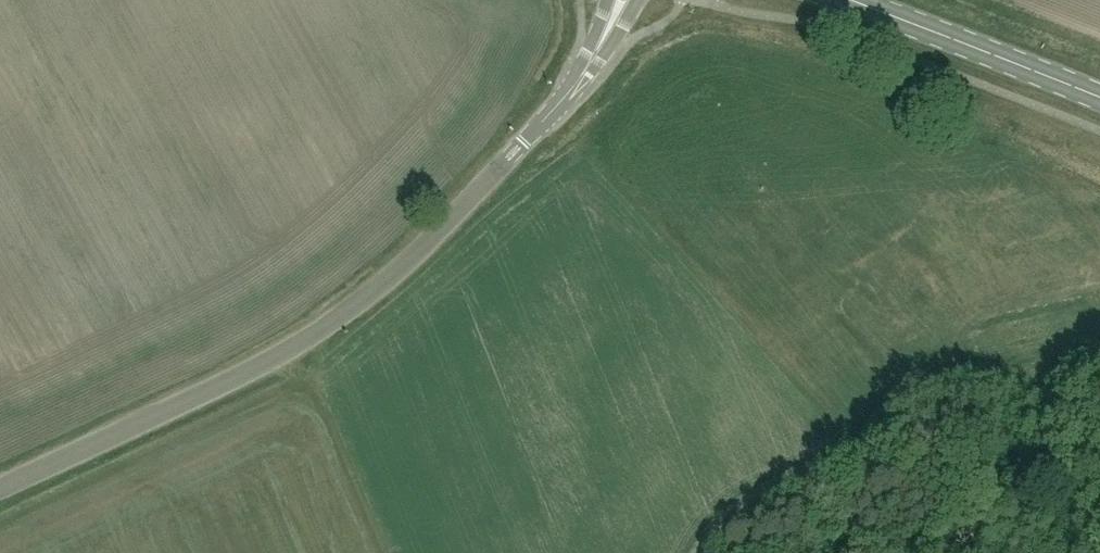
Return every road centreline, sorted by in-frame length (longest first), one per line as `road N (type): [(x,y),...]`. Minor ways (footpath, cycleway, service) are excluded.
road 1 (unclassified): [(0,488),(286,354),(337,320),(424,247),(581,76)]
road 2 (secondary): [(1099,99),(851,0)]

